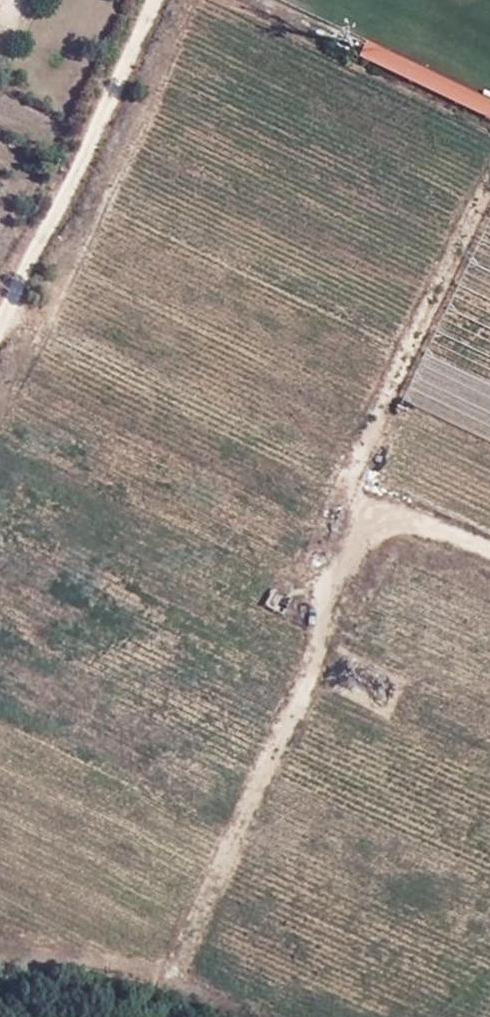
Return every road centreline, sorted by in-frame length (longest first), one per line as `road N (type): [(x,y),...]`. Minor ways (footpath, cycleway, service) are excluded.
road 1 (track): [(153,0),(0,329)]

